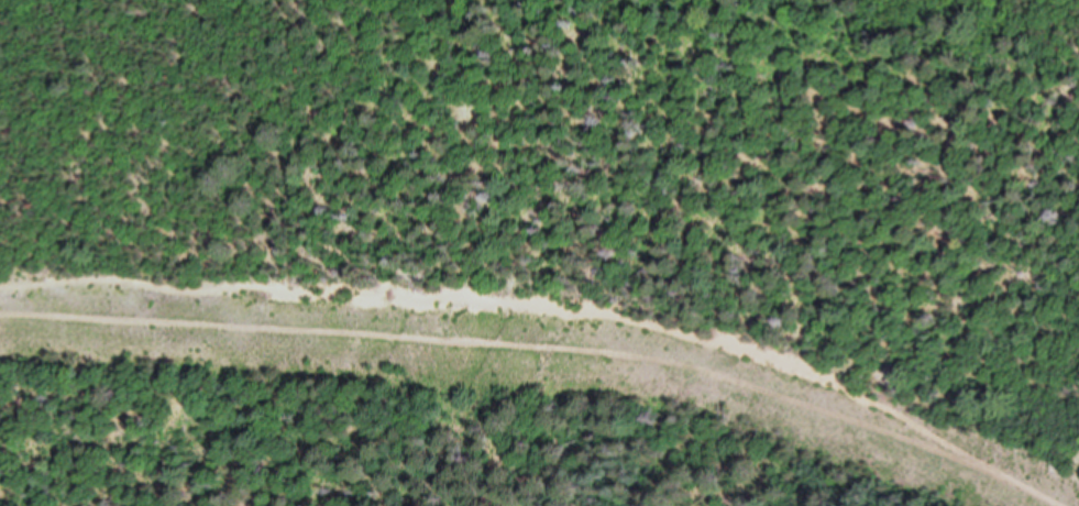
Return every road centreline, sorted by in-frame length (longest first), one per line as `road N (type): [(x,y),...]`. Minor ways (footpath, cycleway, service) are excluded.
road 1 (track): [(0,277),(561,301),(742,339),(1078,505)]

